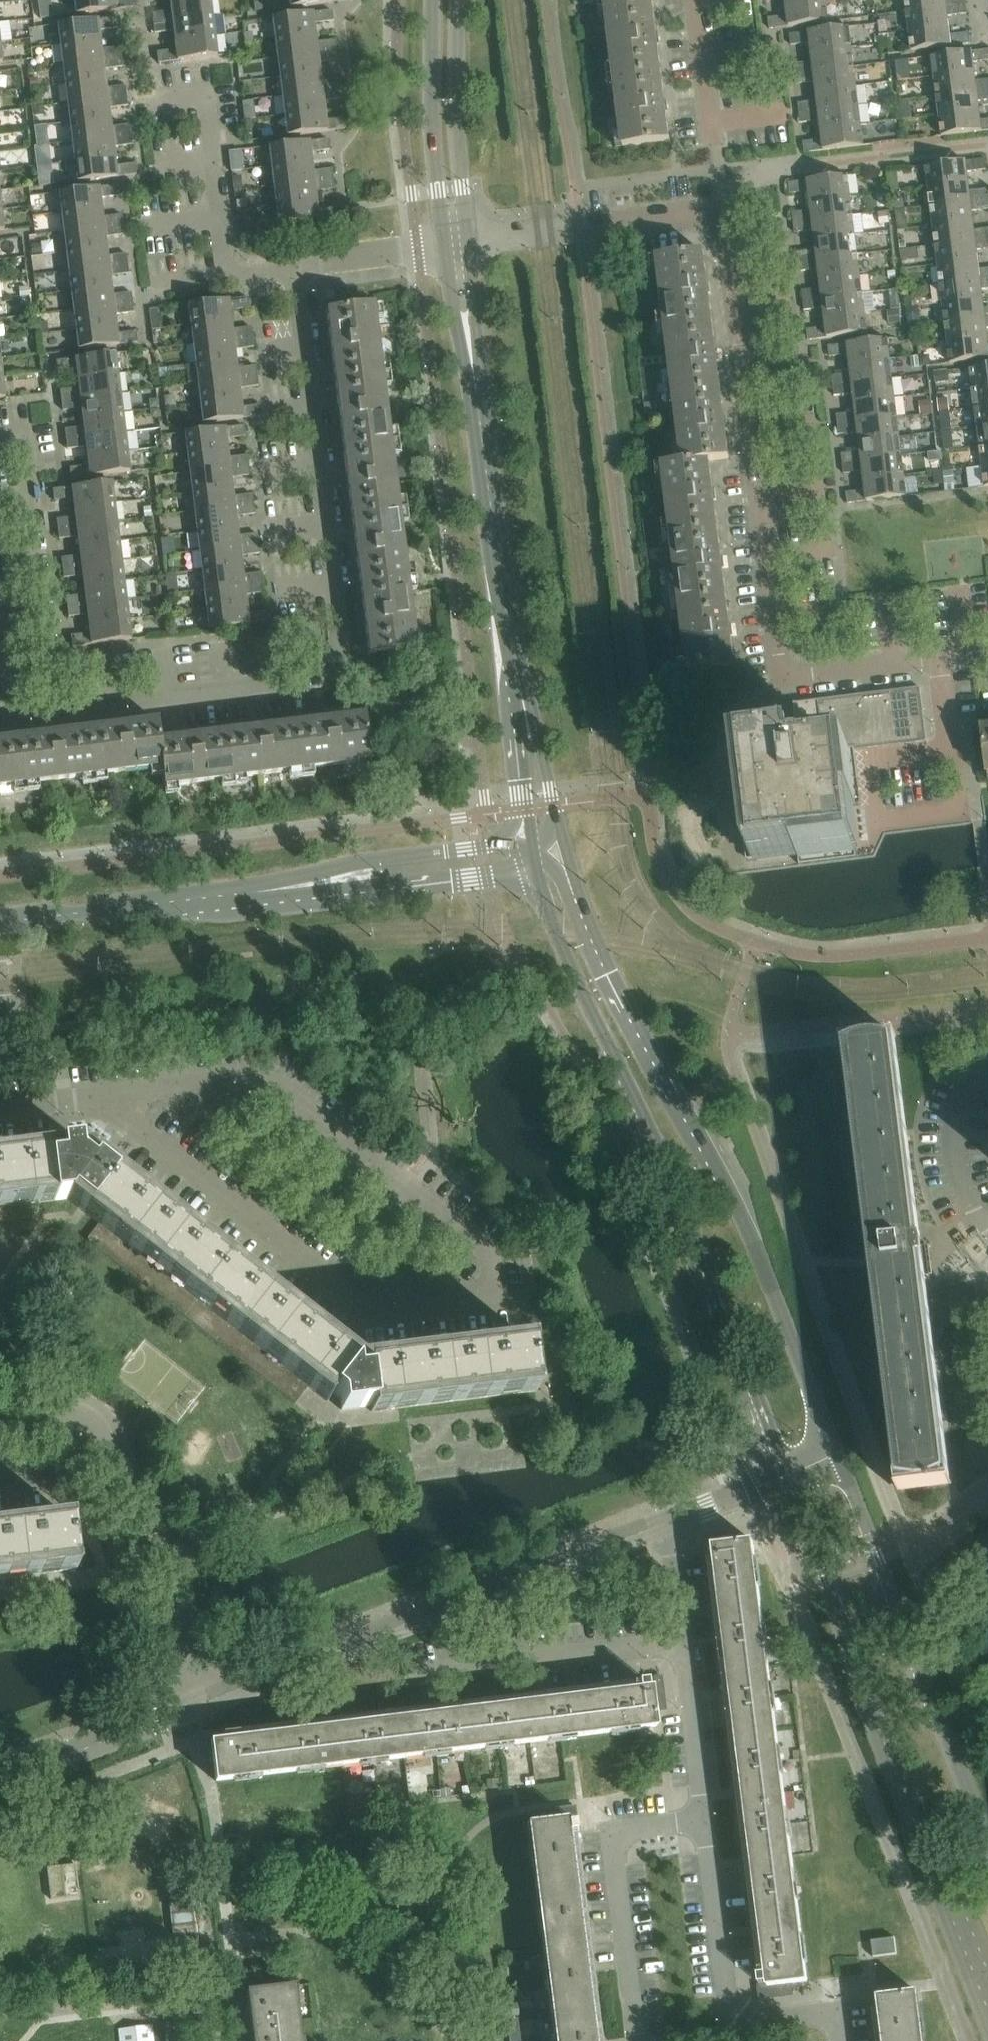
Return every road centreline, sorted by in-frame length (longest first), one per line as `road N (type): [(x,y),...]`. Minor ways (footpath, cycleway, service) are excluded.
road 1 (residential): [(95,1097),(362,1305),(384,1312),(490,1294),(486,1248),(265,1076),(181,1086)]
road 2 (residential): [(55,711),(310,678),(334,667),(341,638),(291,270)]
road 3 (tertiary): [(837,1454),(747,1232),(592,942),(561,855)]
road 4 (tertiary): [(534,874),(787,1472)]
road 5 (residential): [(937,659),(784,679),(727,209)]
road 6 (tertiary): [(787,1472),(987,2002)]
road 7 (unclassified): [(192,1707),(671,1523)]
road 8 (tertiary): [(987,1851),(837,1454)]
road 9 (residential): [(841,2040),(837,2013),(730,2025),(704,1820)]
road 10 (tertiary): [(478,403),(522,709)]
road 11 (residential): [(704,1820),(671,1523)]
road 12 (residential): [(55,711),(22,438),(0,441)]
road 13 (unclassified): [(0,922),(285,888)]
road 14 (residential): [(471,242),(727,209)]
road 15 (unclassified): [(285,888),(372,892),(534,874)]
road 16 (unclassified): [(529,844),(372,860),(285,888)]
road 17 (tertiary): [(434,0),(432,140),(446,246)]
road 18 (unclassified): [(192,1707),(115,1474)]
road 19 (tertiary): [(471,242),(458,146),(460,0)]
road 20 (residential): [(949,750),(868,762),(877,821),(958,810)]
road 21 (unclassified): [(638,2040),(612,1832)]
road 22 (unclassified): [(0,1782),(192,1707)]
road 23 (residential): [(224,276),(201,97)]
road 24 (residential): [(987,1064),(962,1100),(953,1144),(964,1187),(987,1228)]
road 25 (tertiary): [(478,403),(471,242)]
road 26 (tertiary): [(446,246),(454,315),(478,403)]
road 27 (residential): [(291,270),(446,246)]
road 28 (tertiary): [(561,855),(545,772),(522,709)]
road 29 (residential): [(115,1474),(85,1415),(0,1421)]
road 30 (residential): [(712,142),(695,0)]
road 31 (tertiary): [(522,709),(529,844)]
road 32 (unclassified): [(671,1523),(787,1472)]

